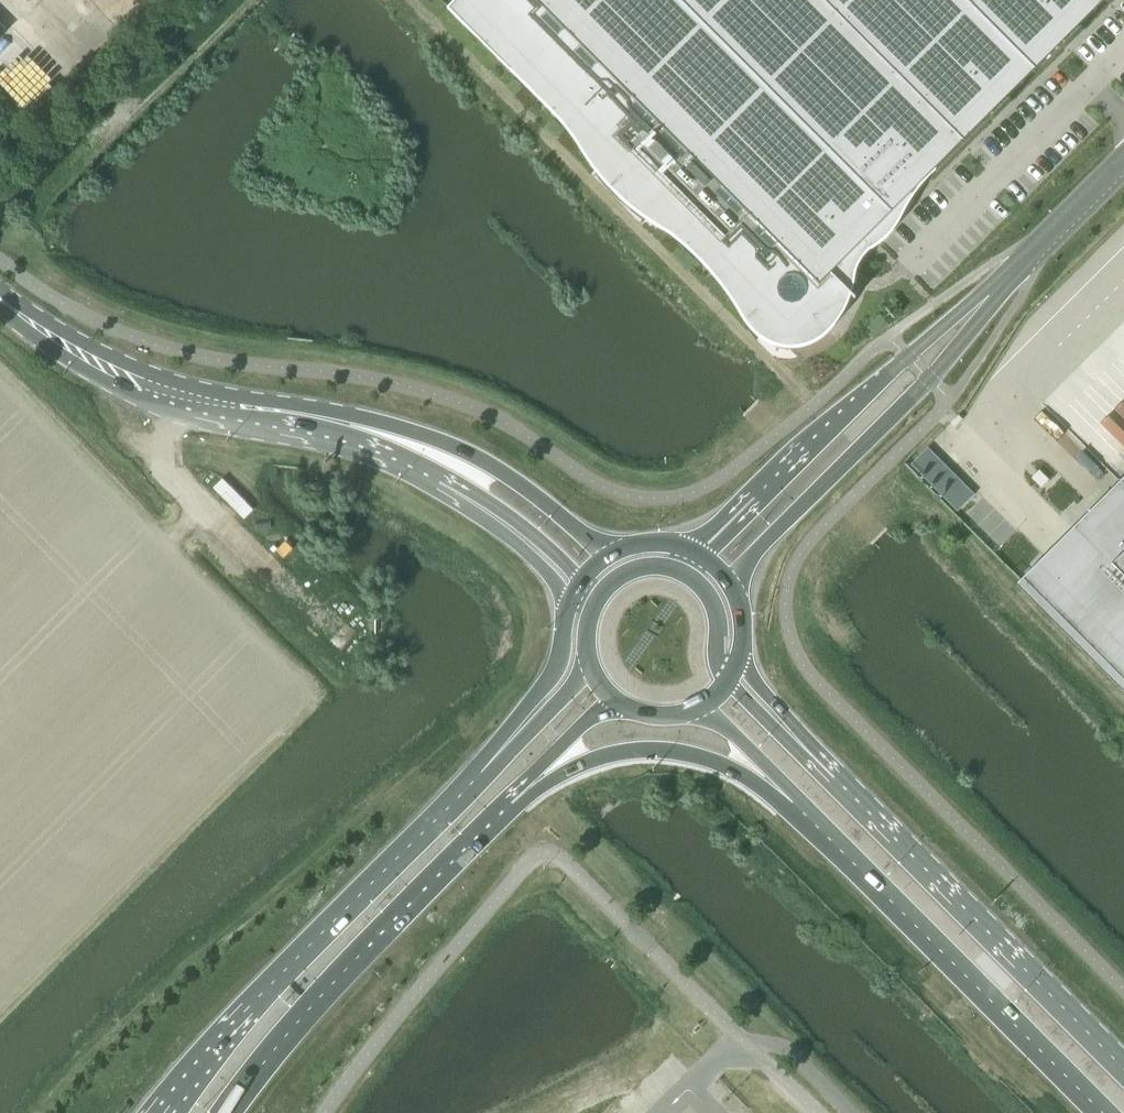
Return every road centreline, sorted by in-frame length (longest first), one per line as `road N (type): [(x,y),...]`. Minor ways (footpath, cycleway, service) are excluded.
road 1 (tertiary): [(605,558),(525,488),(460,449),(375,418),(120,365),(0,292)]
road 2 (tertiary): [(0,310),(92,373),(146,398),(364,447),(440,482),(523,537)]
road 3 (secondary): [(526,721),(249,1007),(163,1112)]
road 4 (secondary): [(1123,1068),(797,740)]
road 5 (secondary): [(819,829),(1101,1112)]
road 6 (secondary): [(226,1112),(330,985),(495,819)]
road 7 (unclassified): [(973,310),(907,356),(697,553)]
road 8 (unclassified): [(727,578),(930,378),(973,310)]
road 9 (secondary): [(495,819),(588,762),(663,750),(739,772),(819,829)]
road 10 (unclassified): [(1123,160),(973,310)]
road 11 (secondary): [(495,819),(506,797),(616,699)]
road 12 (secondary): [(704,704),(819,829)]
road 13 (secondary): [(729,683),(716,661),(711,601),(679,570)]
road 14 (secondary): [(569,602),(557,664),(526,721)]

